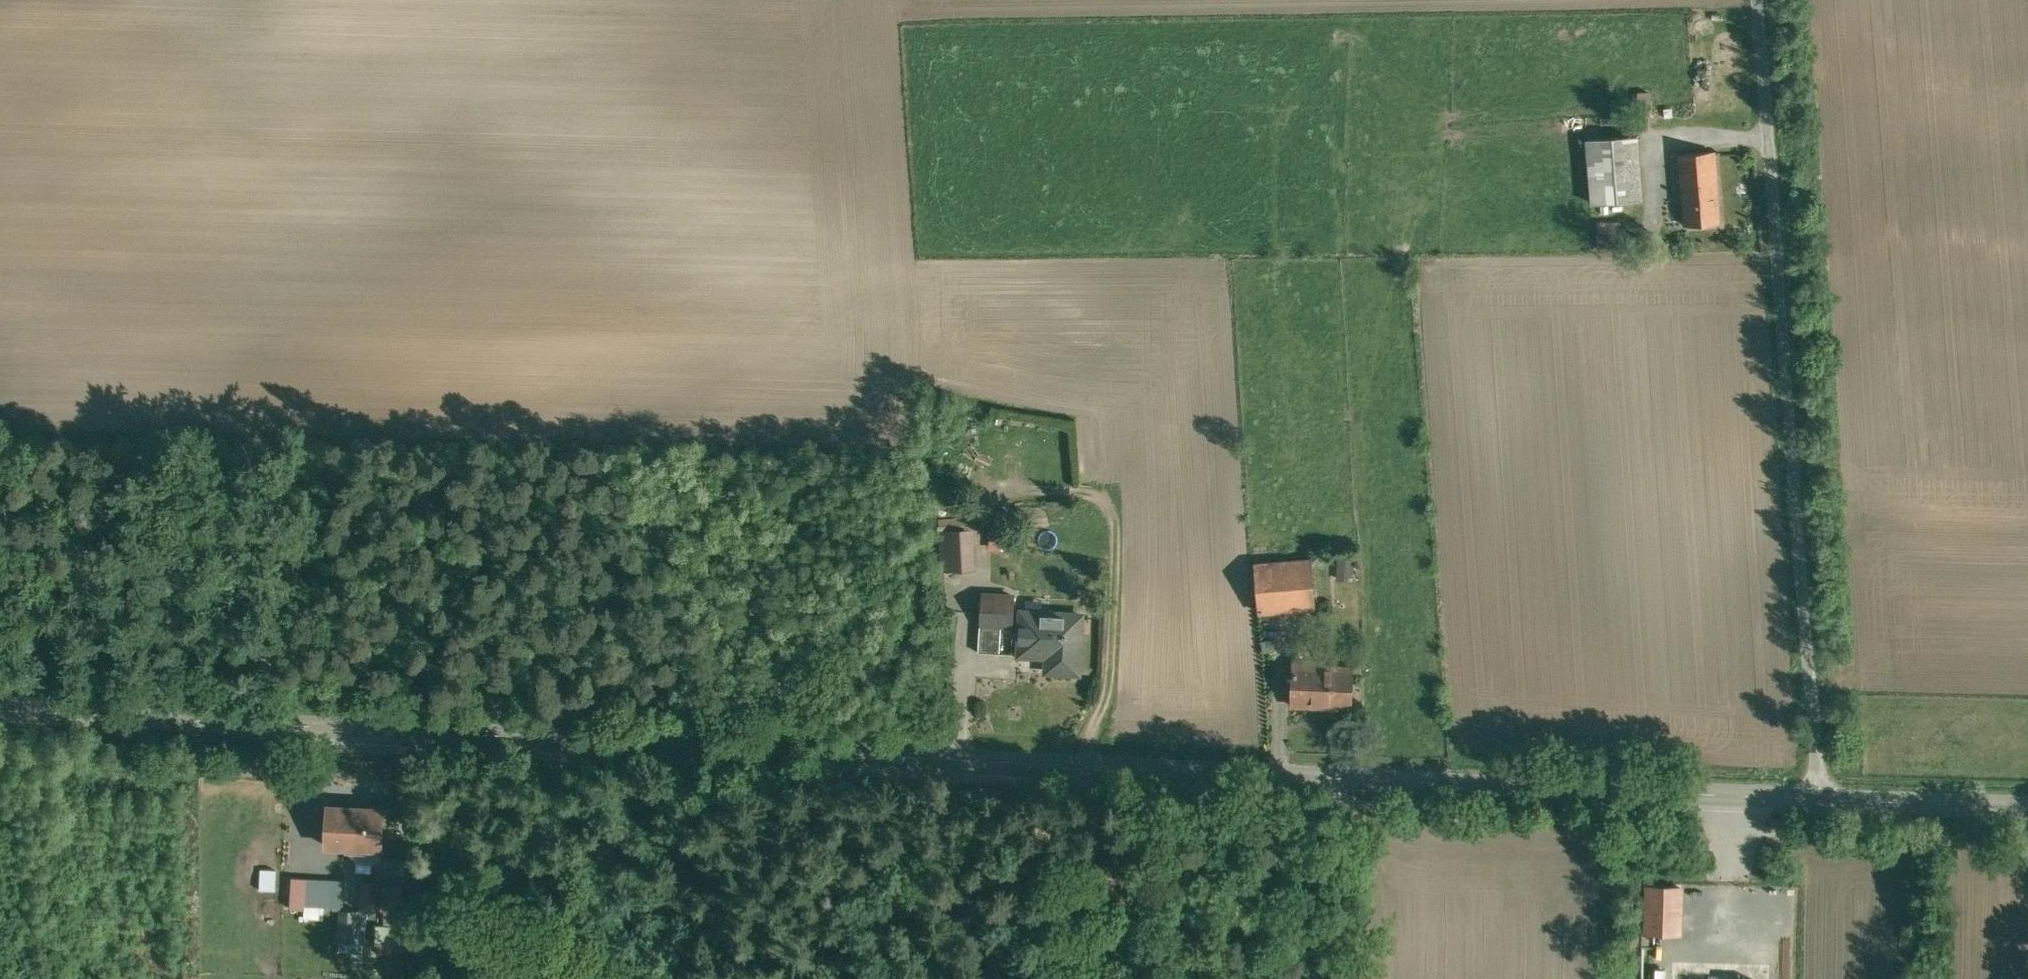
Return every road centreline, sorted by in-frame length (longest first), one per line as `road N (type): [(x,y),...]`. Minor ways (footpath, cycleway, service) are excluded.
road 1 (secondary): [(1816,801),(0,704)]
road 2 (unclassified): [(1757,0),(1816,801)]
road 3 (secondary): [(2027,808),(1816,801)]

